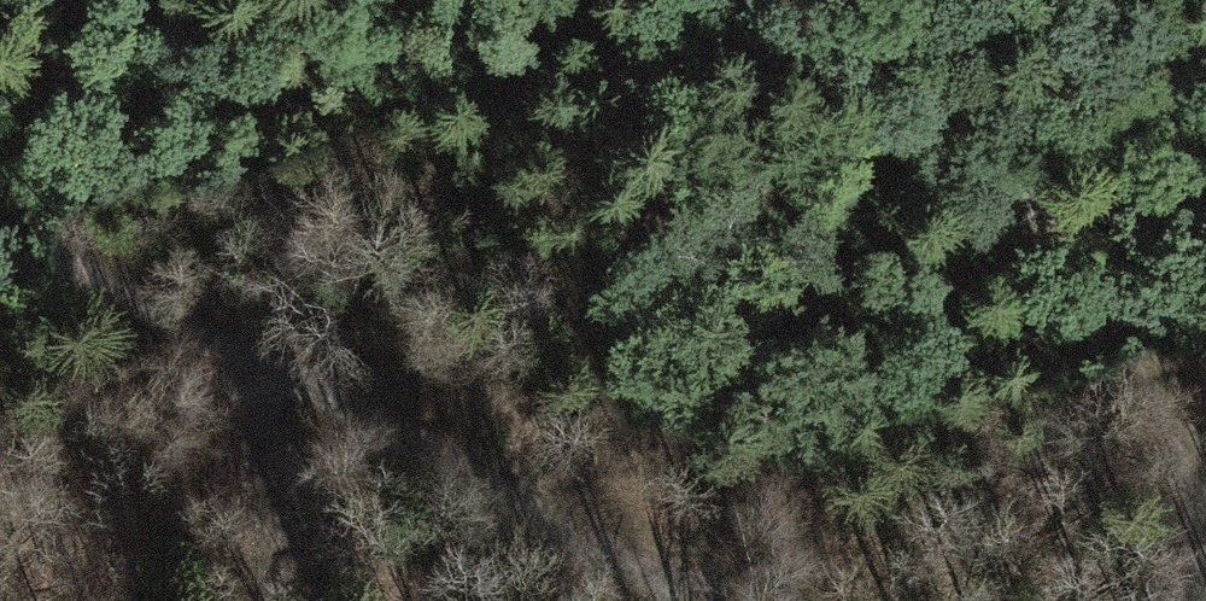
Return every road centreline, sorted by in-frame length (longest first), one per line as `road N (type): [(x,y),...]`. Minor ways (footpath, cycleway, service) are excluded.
road 1 (track): [(0,243),(708,600)]
road 2 (track): [(1205,479),(1198,447),(1059,247),(754,0)]
road 3 (track): [(231,357),(278,502),(274,600)]

